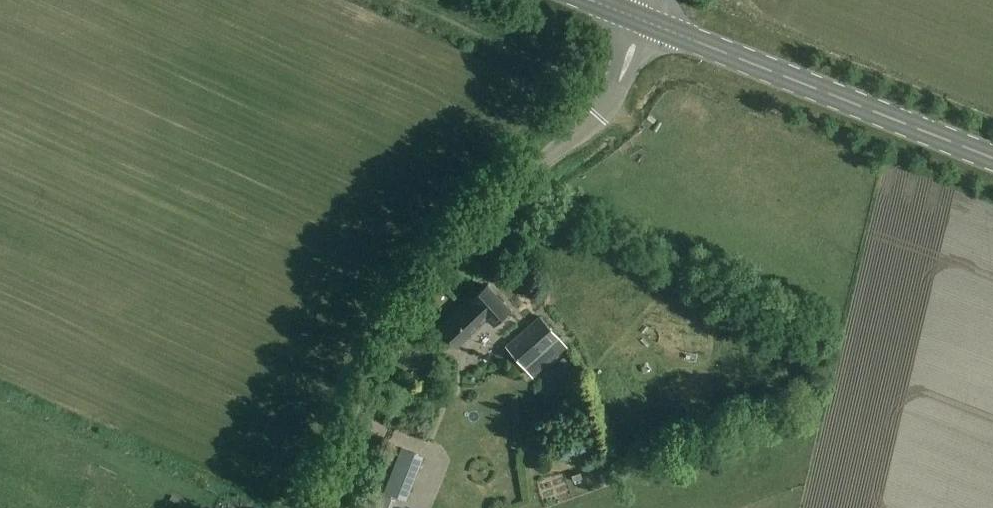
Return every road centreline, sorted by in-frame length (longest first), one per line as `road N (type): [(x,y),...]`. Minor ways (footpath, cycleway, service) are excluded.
road 1 (unclassified): [(323,507),(424,297),(520,178),(612,99),(647,20)]
road 2 (primary): [(992,158),(647,20)]
road 3 (track): [(612,99),(393,0)]

